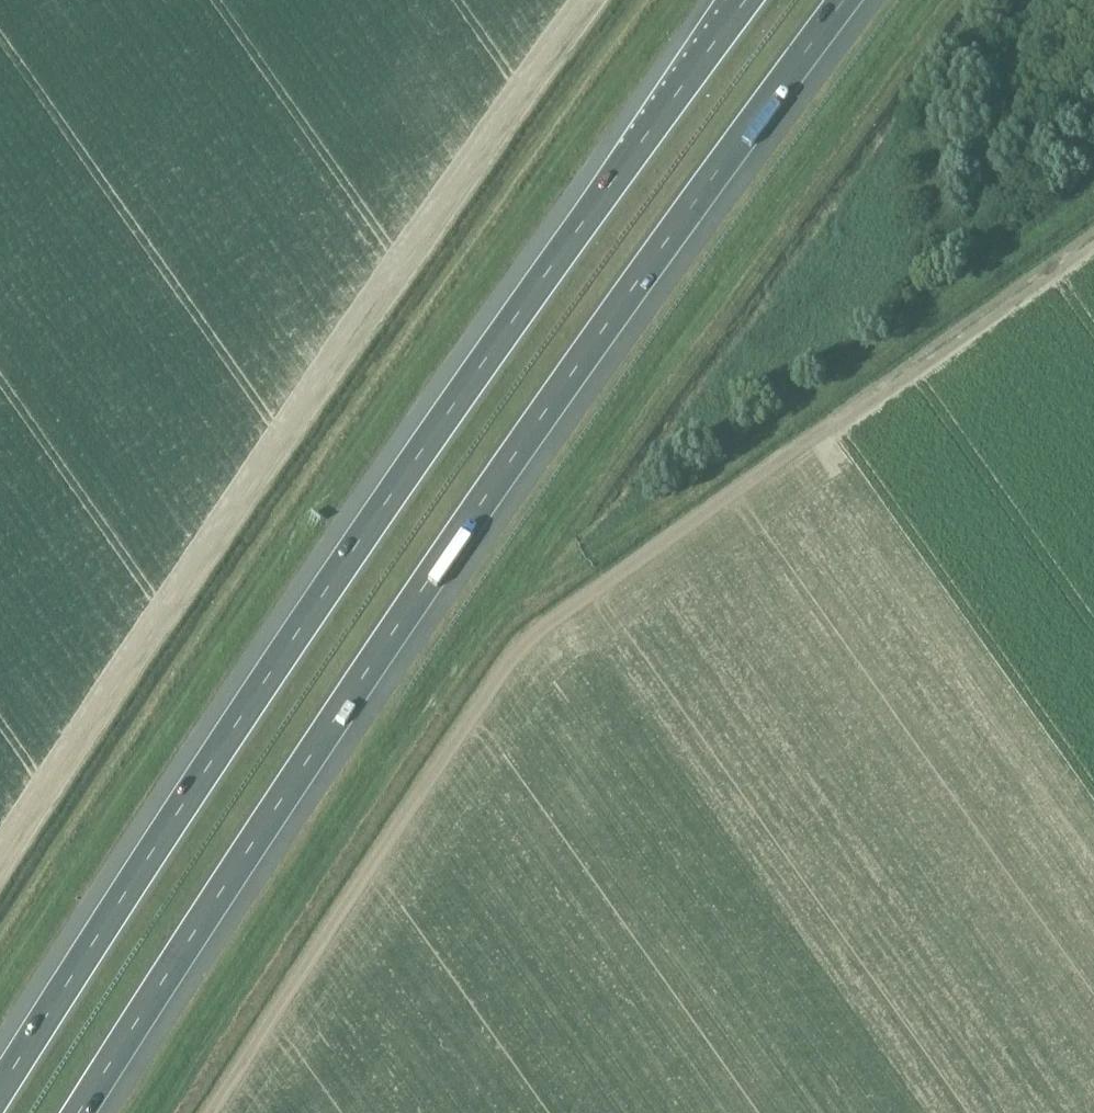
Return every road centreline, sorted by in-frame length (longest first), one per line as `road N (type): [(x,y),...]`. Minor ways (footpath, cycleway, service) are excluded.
road 1 (motorway): [(81,1112),(509,463),(844,0)]
road 2 (motorway): [(745,0),(466,384),(0,1087)]

